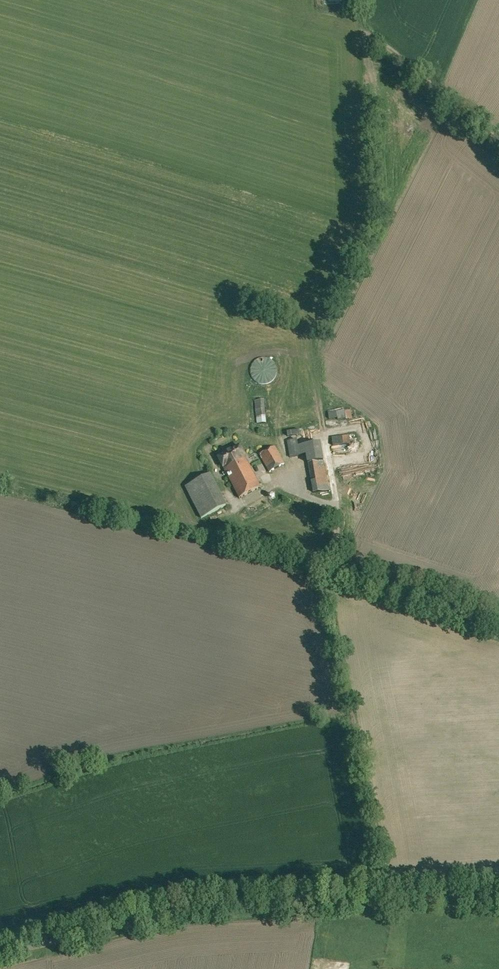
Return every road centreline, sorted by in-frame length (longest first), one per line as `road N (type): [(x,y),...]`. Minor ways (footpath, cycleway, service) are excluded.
road 1 (unclassified): [(0,950),(220,906),(498,893)]
road 2 (unclassified): [(328,503),(333,572),(498,626)]

